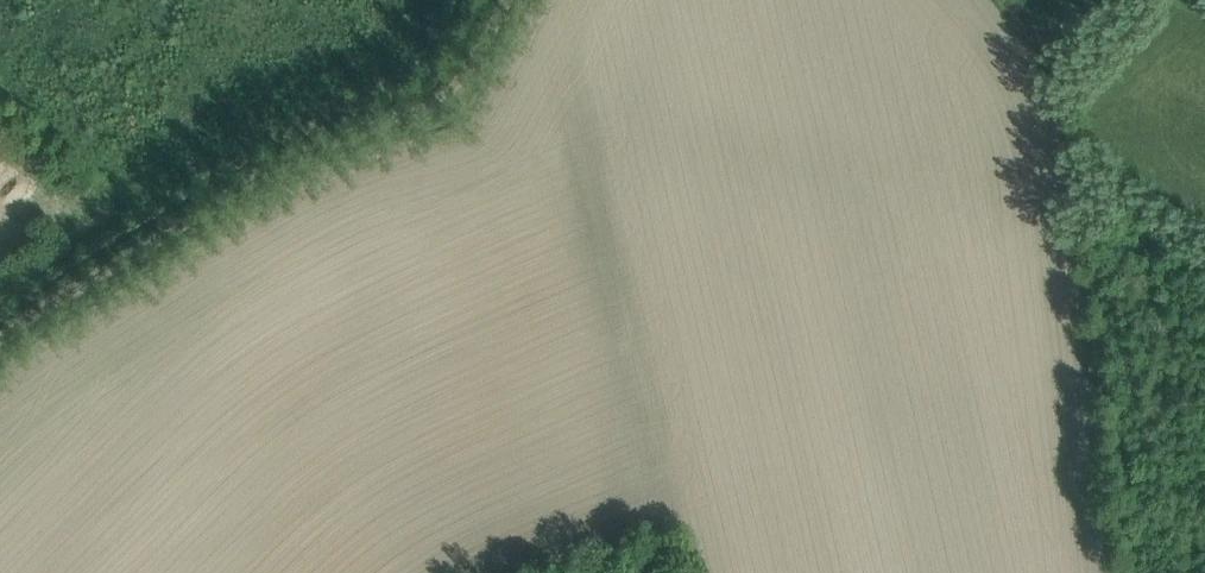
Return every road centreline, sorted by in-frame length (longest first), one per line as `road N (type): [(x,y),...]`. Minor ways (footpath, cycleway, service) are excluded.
road 1 (track): [(0,337),(293,166),(463,83),(508,0)]

